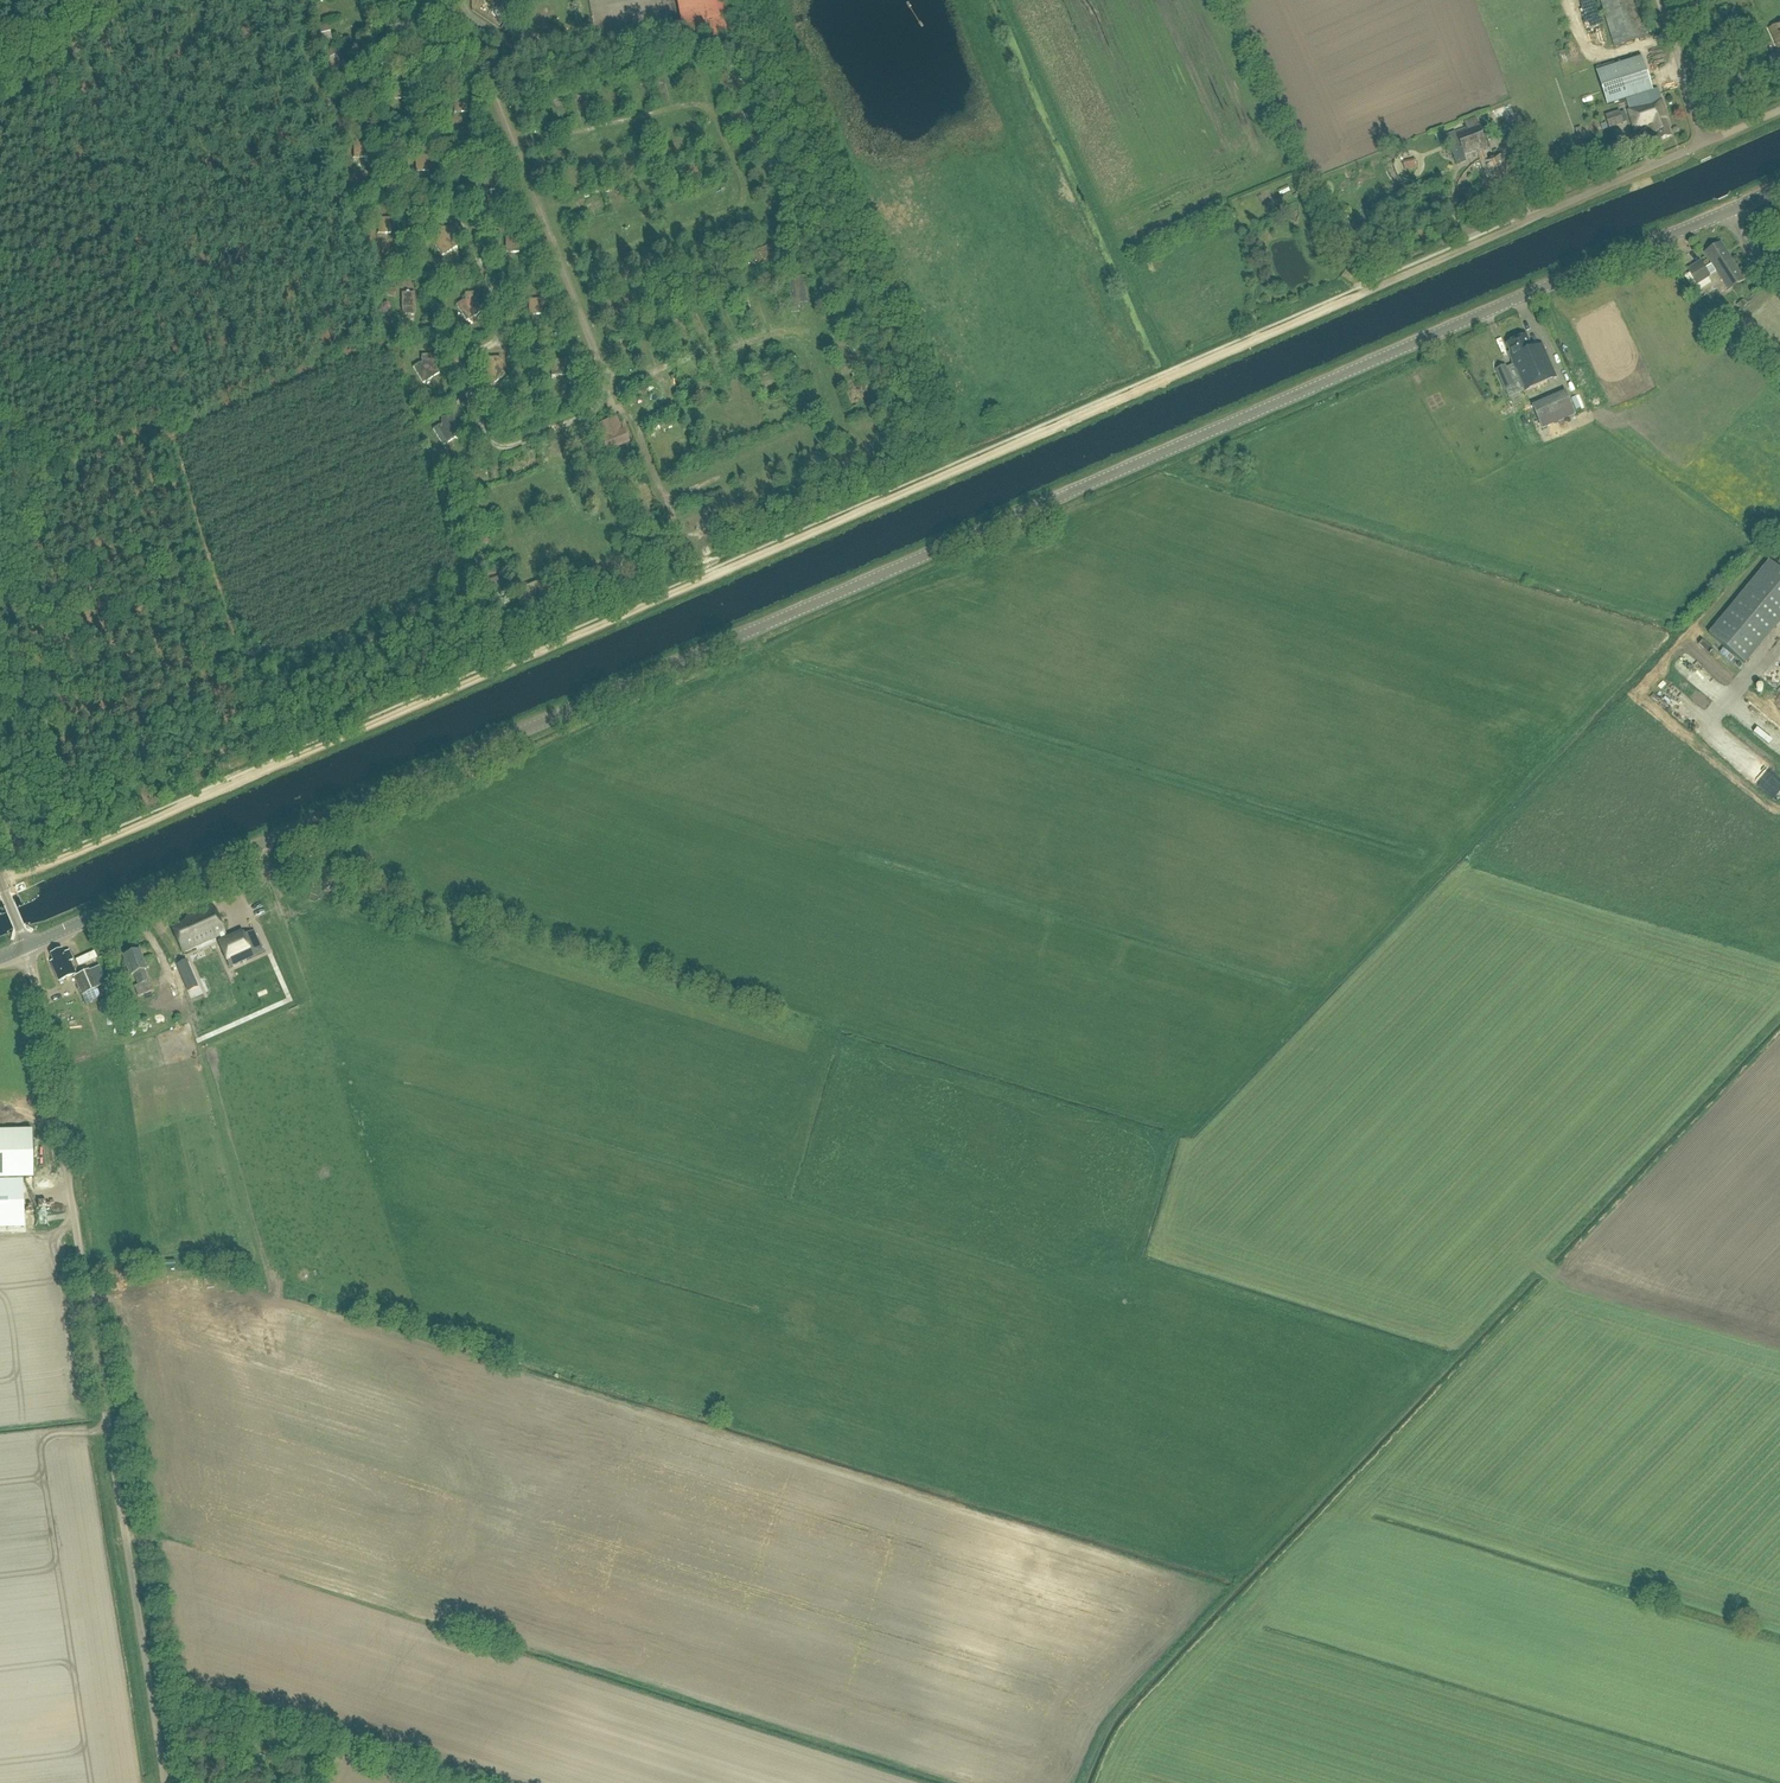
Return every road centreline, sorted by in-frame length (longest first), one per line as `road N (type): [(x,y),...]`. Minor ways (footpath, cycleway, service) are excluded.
road 1 (tertiary): [(27,947),(1729,212)]
road 2 (track): [(0,880),(12,882),(1526,221)]
road 3 (unclassified): [(165,1782),(27,947)]
road 4 (unclassified): [(0,80),(188,0)]
road 5 (unclassified): [(1526,221),(1704,144)]
road 6 (unclassified): [(1704,144),(1660,0)]

